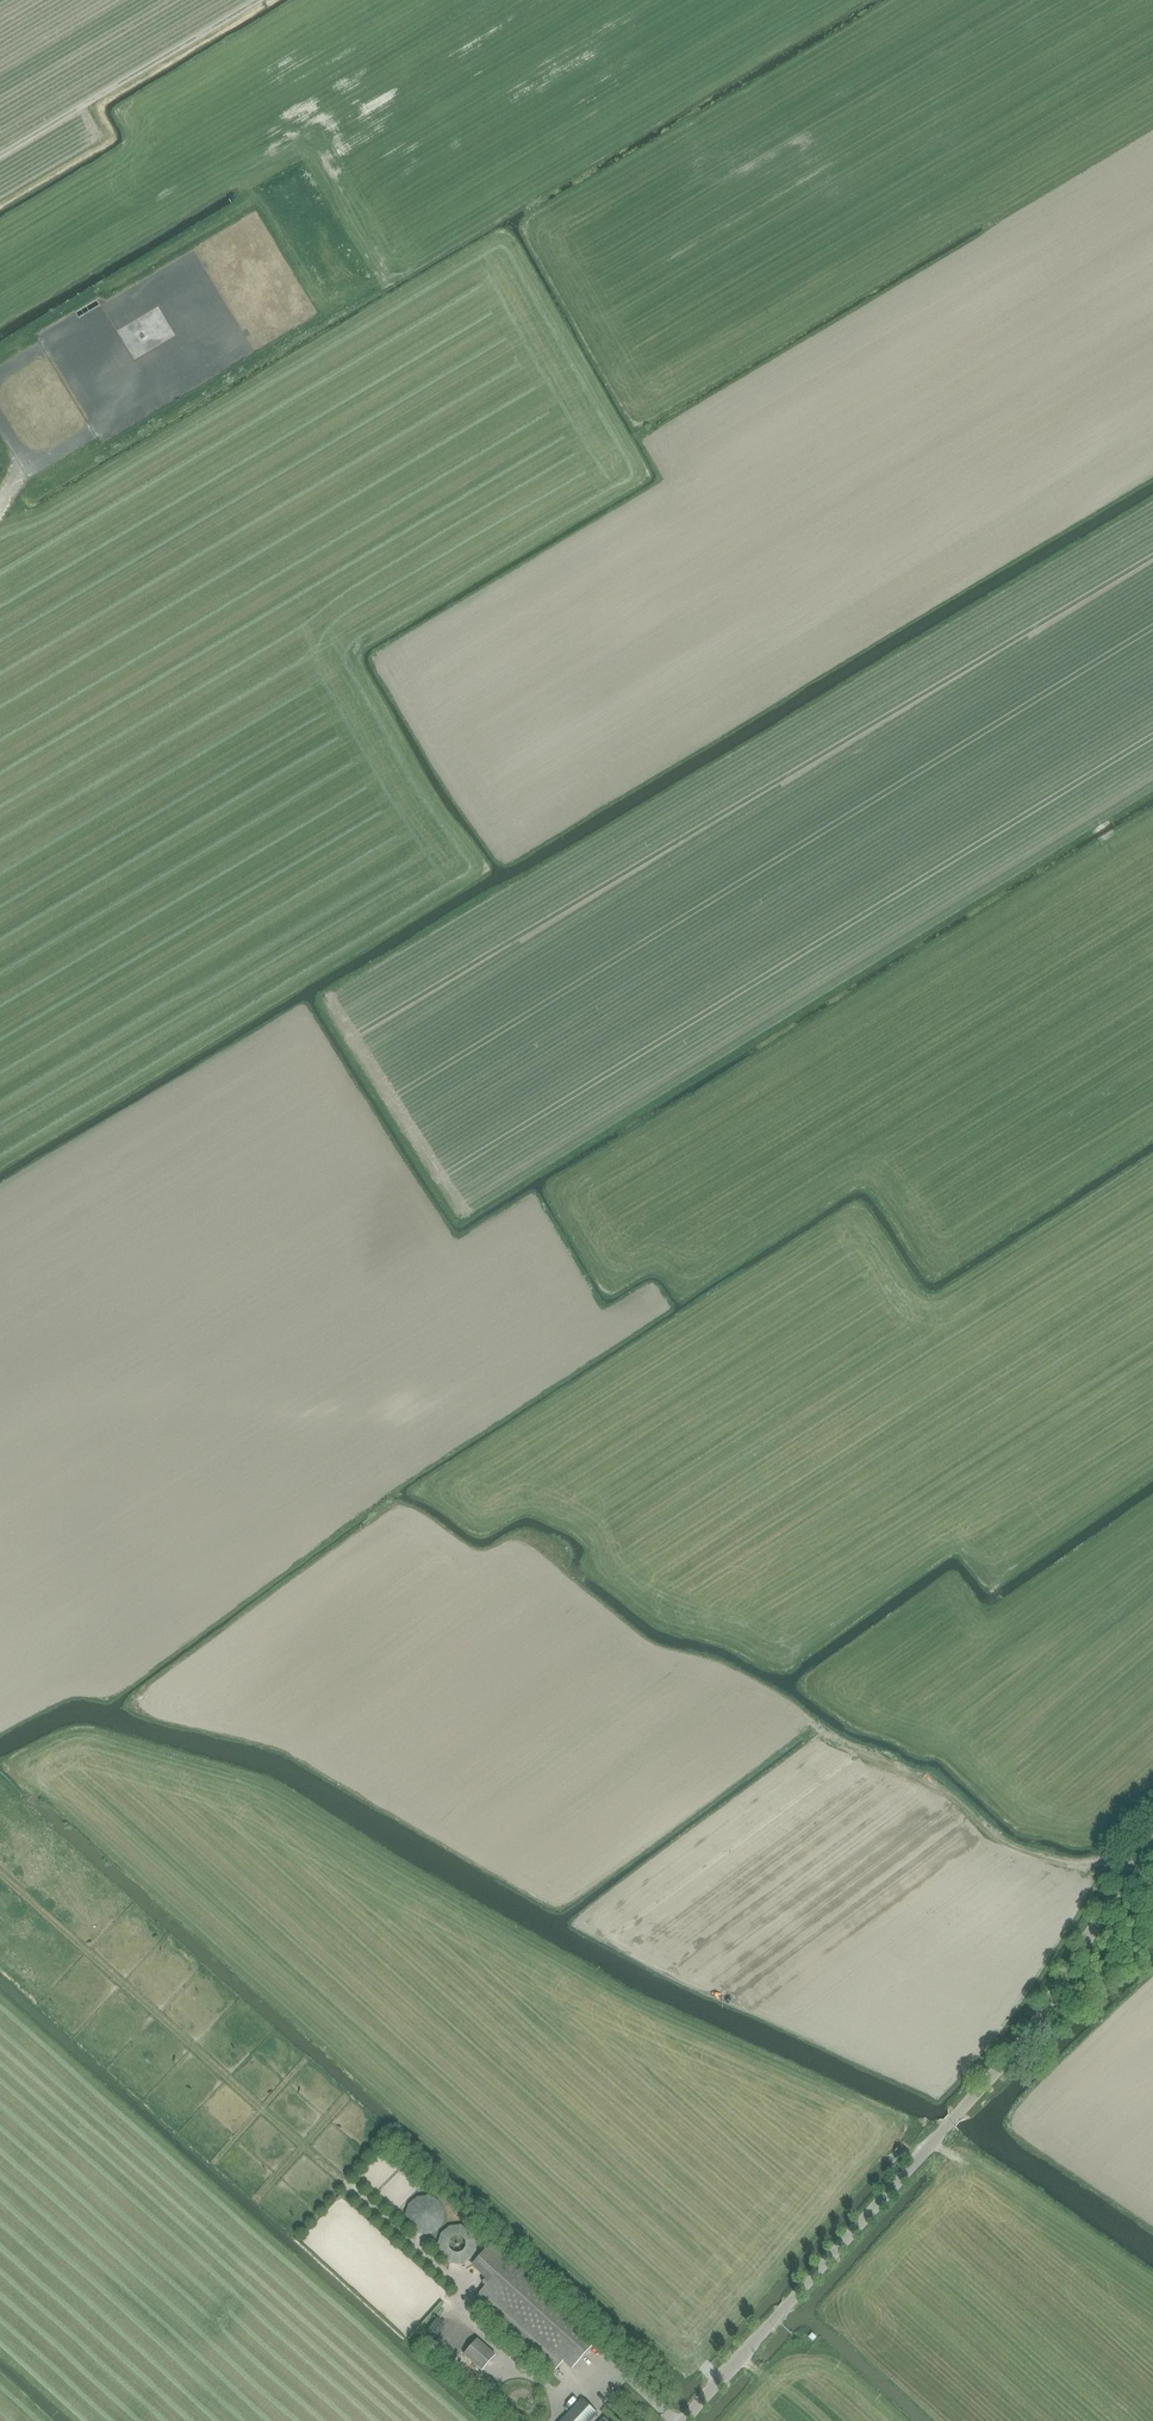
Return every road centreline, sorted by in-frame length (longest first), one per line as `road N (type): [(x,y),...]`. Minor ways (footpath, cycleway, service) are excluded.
road 1 (tertiary): [(684,2420),(960,2113),(1152,1833)]
road 2 (track): [(0,156),(261,0)]

